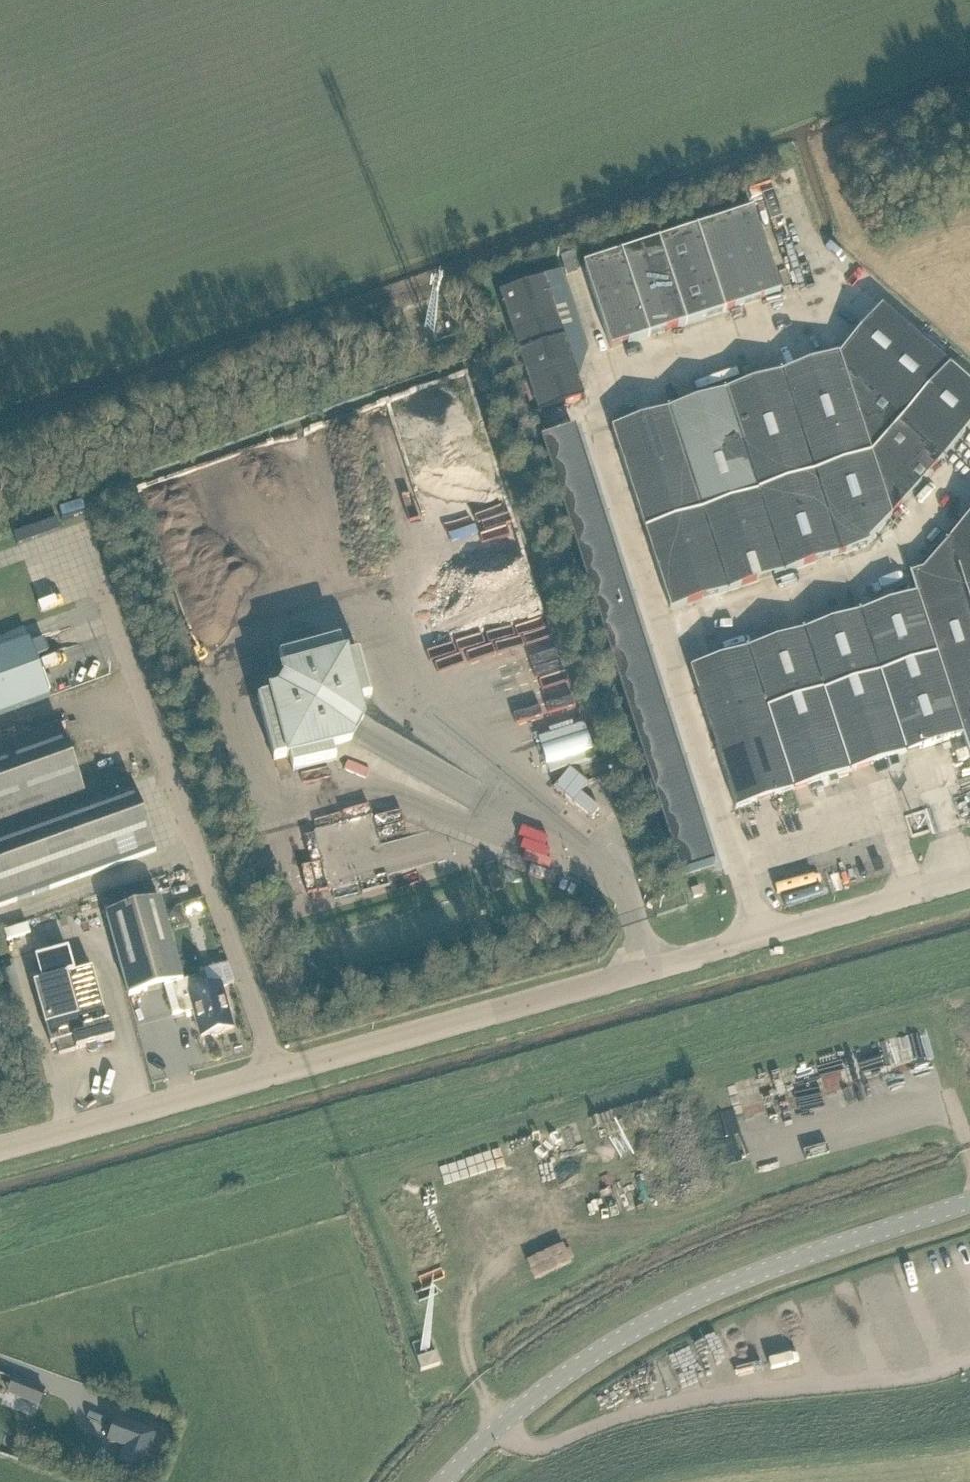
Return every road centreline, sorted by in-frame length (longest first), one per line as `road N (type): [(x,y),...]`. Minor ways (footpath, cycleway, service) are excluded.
road 1 (residential): [(0,1156),(969,882)]
road 2 (tertiary): [(444,1481),(545,1391),(680,1311),(969,1203)]

